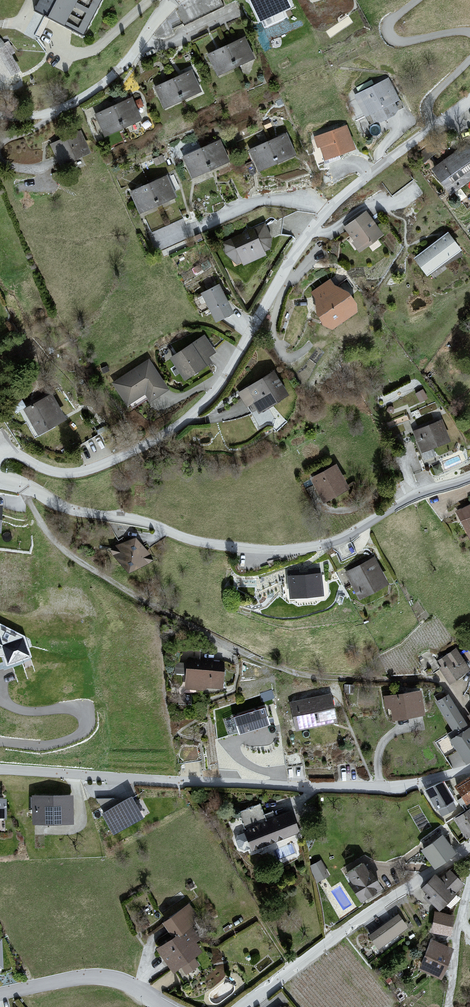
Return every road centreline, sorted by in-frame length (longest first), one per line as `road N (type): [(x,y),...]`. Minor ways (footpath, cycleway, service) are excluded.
road 1 (residential): [(0,458),(15,456),(64,476),(86,473),(177,429),(206,405),(317,226),(469,102)]
road 2 (residential): [(0,487),(190,543),(307,551),(469,477)]
road 3 (track): [(26,493),(32,516),(70,553),(278,665),(436,680)]
road 4 (residential): [(469,769),(413,784),(335,787),(0,768)]
road 5 (residential): [(469,849),(243,1006)]
road 6 (residential): [(0,115),(37,119),(78,100),(122,68),(173,0)]
road 7 (residential): [(155,1006),(121,982),(84,978),(0,997)]

